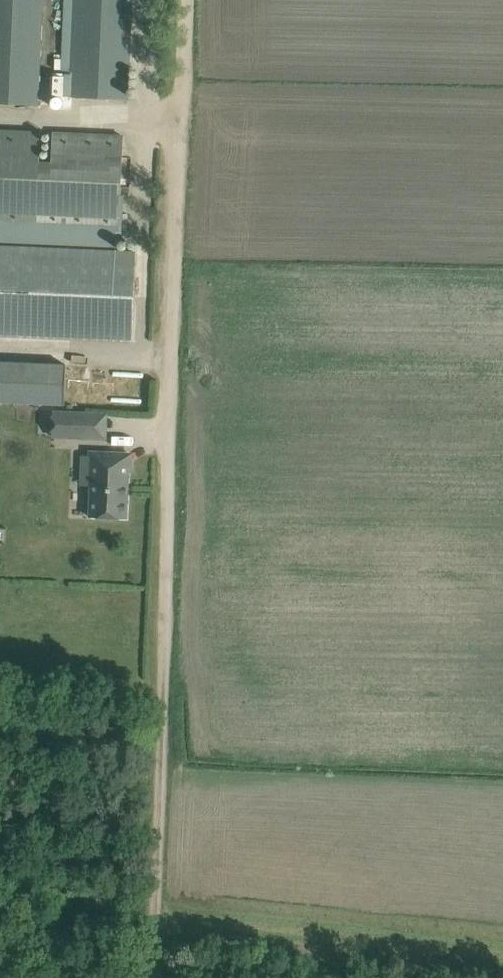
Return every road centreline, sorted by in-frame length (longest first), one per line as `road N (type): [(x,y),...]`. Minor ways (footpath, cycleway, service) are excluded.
road 1 (track): [(184,0),(151,977)]

